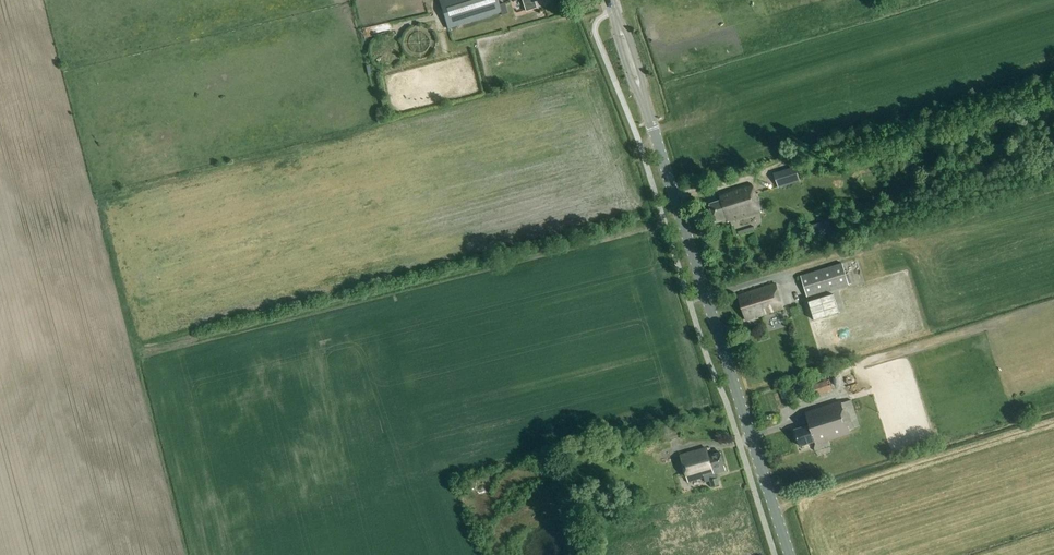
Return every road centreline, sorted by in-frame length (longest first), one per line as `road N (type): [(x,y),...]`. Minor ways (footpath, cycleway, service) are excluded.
road 1 (tertiary): [(790,554),(642,95)]

